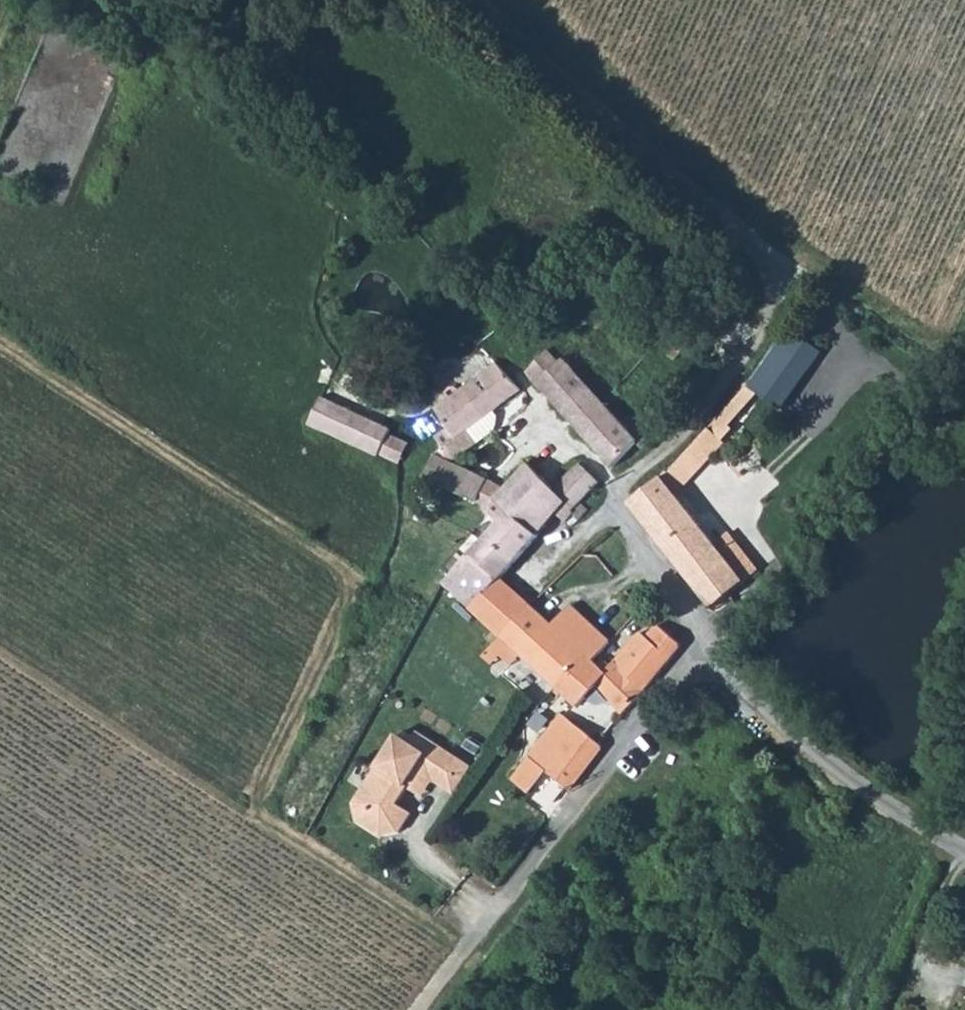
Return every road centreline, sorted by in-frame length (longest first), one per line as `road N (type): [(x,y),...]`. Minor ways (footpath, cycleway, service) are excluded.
road 1 (track): [(476,0),(755,245),(768,269),(771,302),(758,348),(608,507)]
road 2 (residential): [(964,851),(825,761),(704,662),(687,604),(608,507)]

